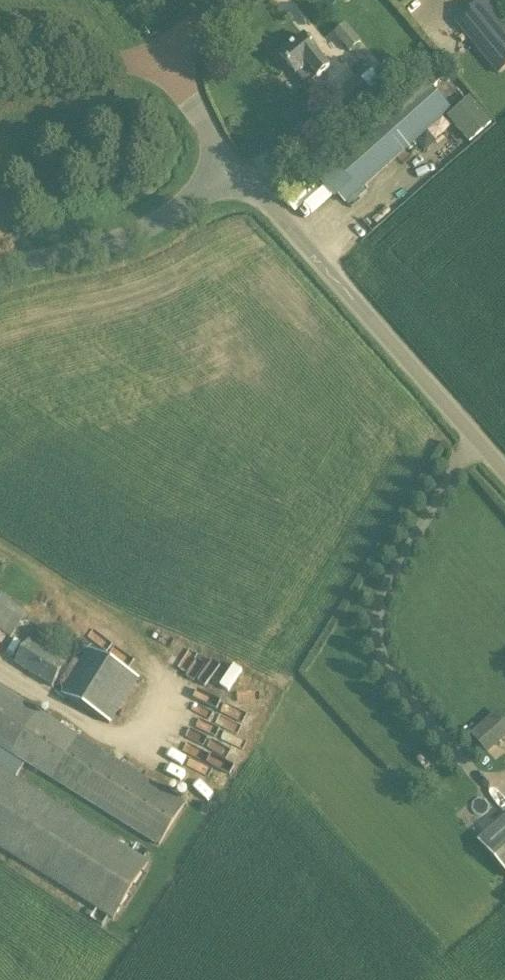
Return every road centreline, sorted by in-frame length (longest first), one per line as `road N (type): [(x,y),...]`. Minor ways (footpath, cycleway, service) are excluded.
road 1 (unclassified): [(504,471),(234,162)]
road 2 (unclassified): [(0,270),(150,227),(234,162)]
road 3 (unclassified): [(162,54),(0,71)]
road 4 (unclassified): [(234,162),(162,54)]

